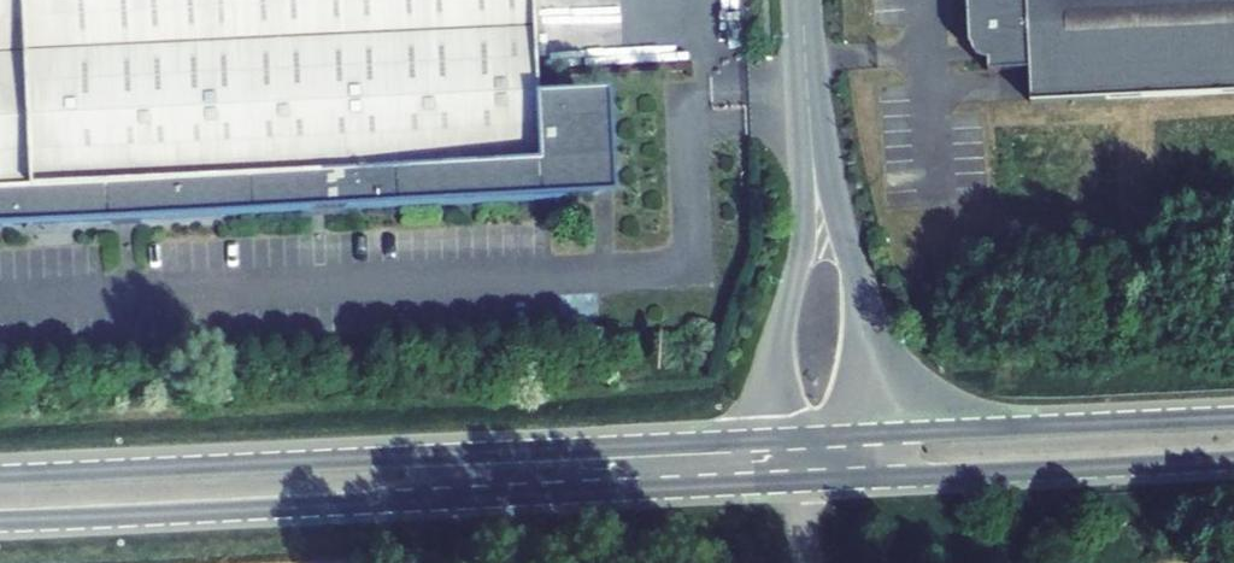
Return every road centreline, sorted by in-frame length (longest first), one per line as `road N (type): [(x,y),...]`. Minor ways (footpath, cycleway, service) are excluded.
road 1 (secondary): [(0,519),(775,482)]
road 2 (secondary): [(772,441),(0,476)]
road 3 (unclassified): [(805,72),(806,230),(771,377),(772,441)]
road 4 (unclassified): [(884,435),(805,72)]
road 5 (secondary): [(1233,418),(884,435)]
road 6 (secondary): [(888,477),(1233,459)]

